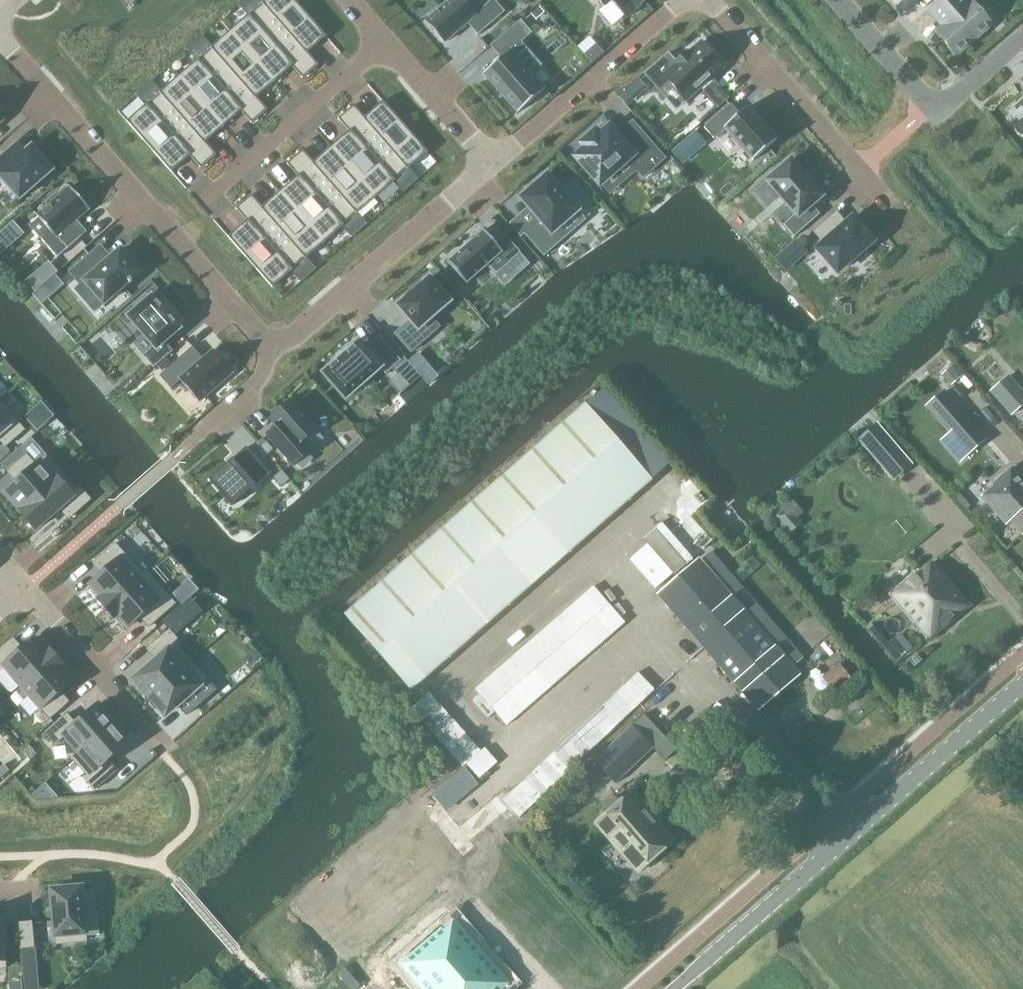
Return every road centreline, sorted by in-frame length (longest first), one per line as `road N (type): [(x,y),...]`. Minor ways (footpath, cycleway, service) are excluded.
road 1 (tertiary): [(674,988),(1022,685)]
road 2 (residential): [(275,365),(495,162)]
road 3 (residential): [(392,41),(169,236)]
road 4 (residential): [(712,0),(889,204)]
road 5 (residential): [(169,236),(0,35)]
road 6 (residential): [(495,162),(686,0)]
road 7 (residential): [(161,739),(30,587)]
road 8 (residential): [(275,365),(169,236)]
road 9 (residential): [(495,162),(392,41)]
road 10 (residential): [(925,101),(836,0)]
road 11 (residential): [(925,101),(949,102),(1022,37)]

